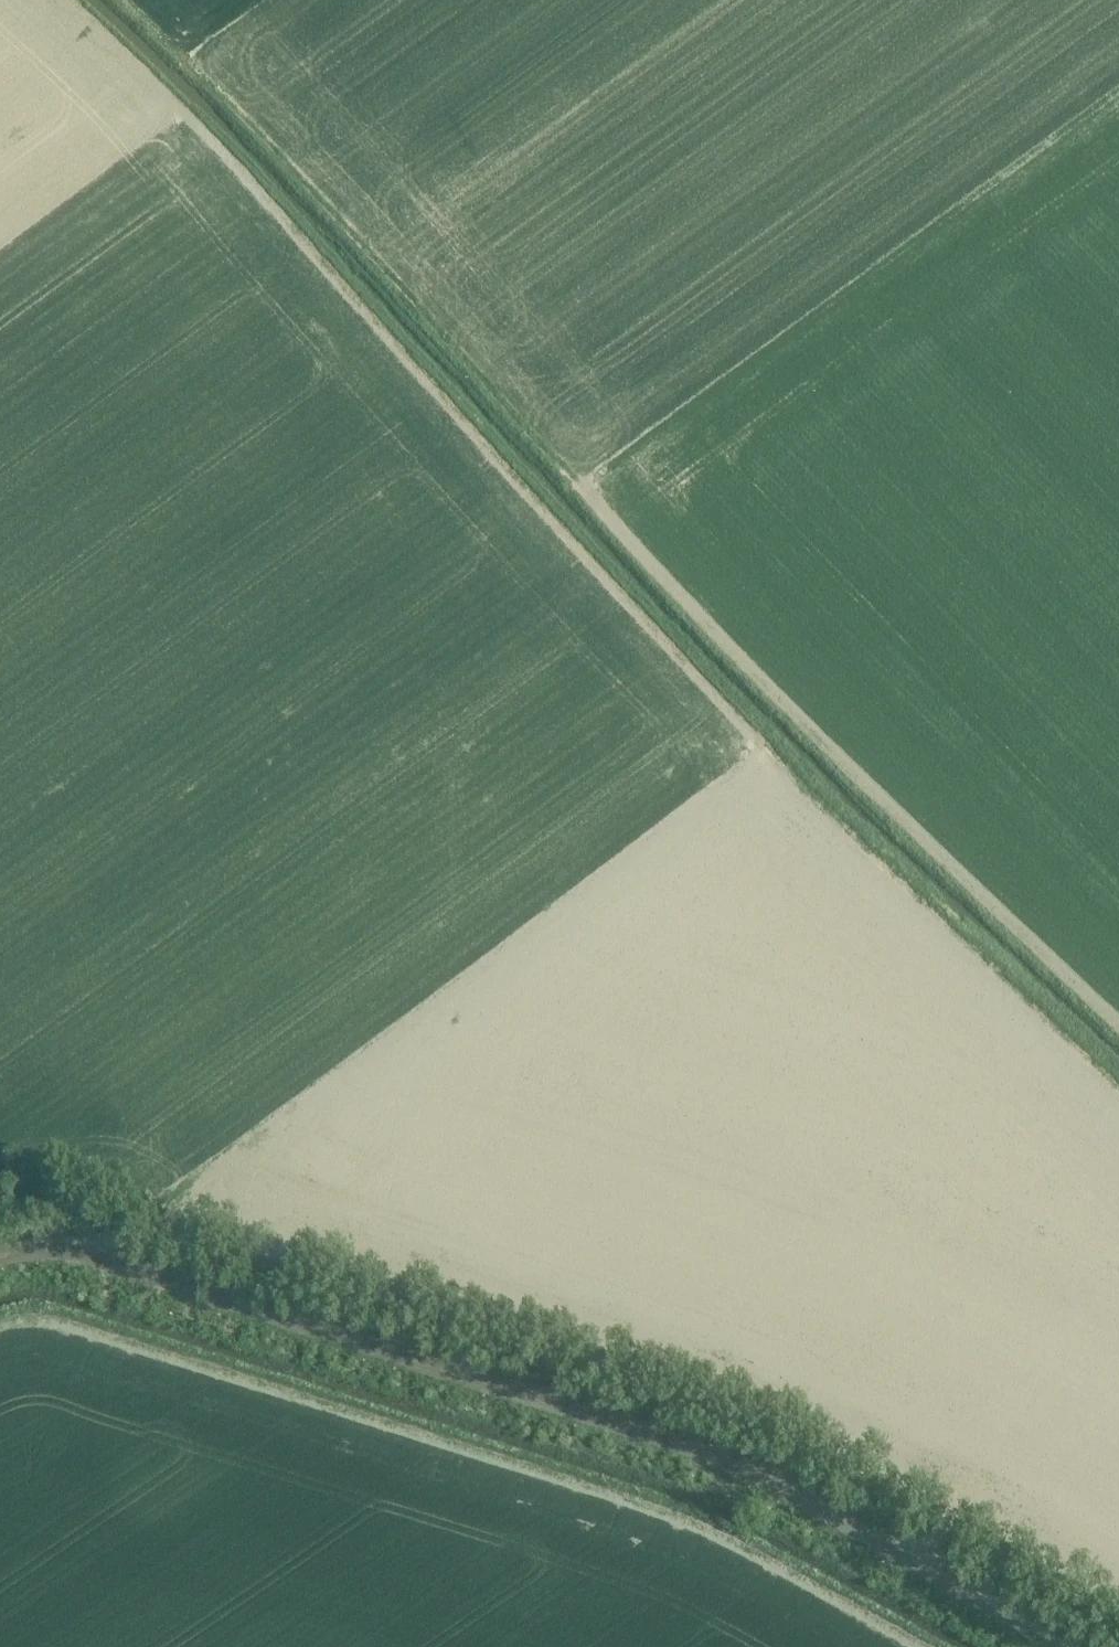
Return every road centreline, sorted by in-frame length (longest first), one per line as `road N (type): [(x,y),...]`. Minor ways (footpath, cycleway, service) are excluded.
road 1 (track): [(1040,1646),(721,1475),(86,1265),(20,1252),(0,1258)]

